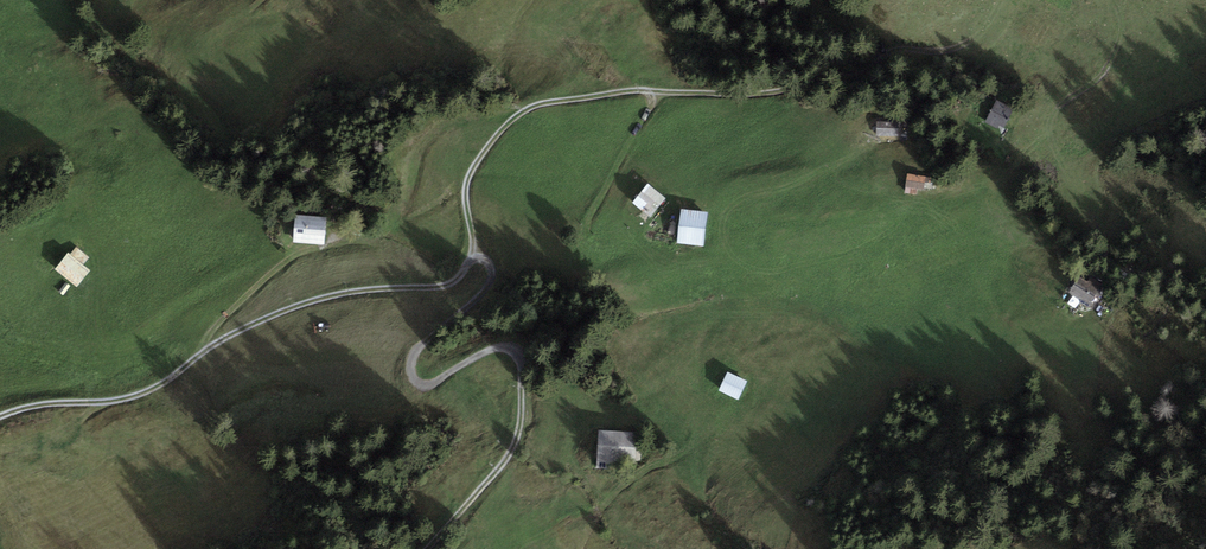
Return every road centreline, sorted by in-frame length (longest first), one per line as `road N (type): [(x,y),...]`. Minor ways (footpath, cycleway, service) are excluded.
road 1 (track): [(473,250),(471,175),(491,141),(530,108),(628,91),(749,95),(859,75),(886,52),(936,51),(974,39),(1000,0)]
road 2 (track): [(427,548),(508,457),(521,420),(521,360),(512,351),(487,351),(426,386),(411,372),(420,347),(491,282),(493,269),(473,250)]
road 3 (track): [(658,91),(585,233)]
road 4 (track): [(195,358),(237,306),(303,251)]
road 5 (track): [(1114,0),(1122,31),(1111,60),(1055,108)]

